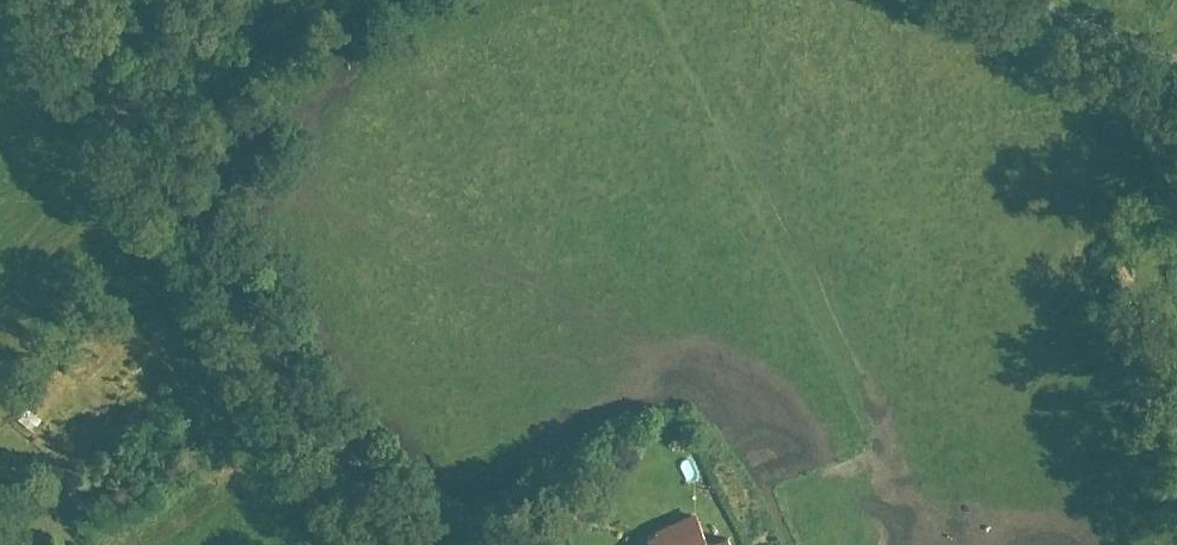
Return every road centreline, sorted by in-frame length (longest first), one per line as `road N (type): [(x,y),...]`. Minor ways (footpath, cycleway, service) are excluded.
road 1 (unclassified): [(53,0),(398,544)]
road 2 (unclassified): [(1039,0),(1176,67)]

